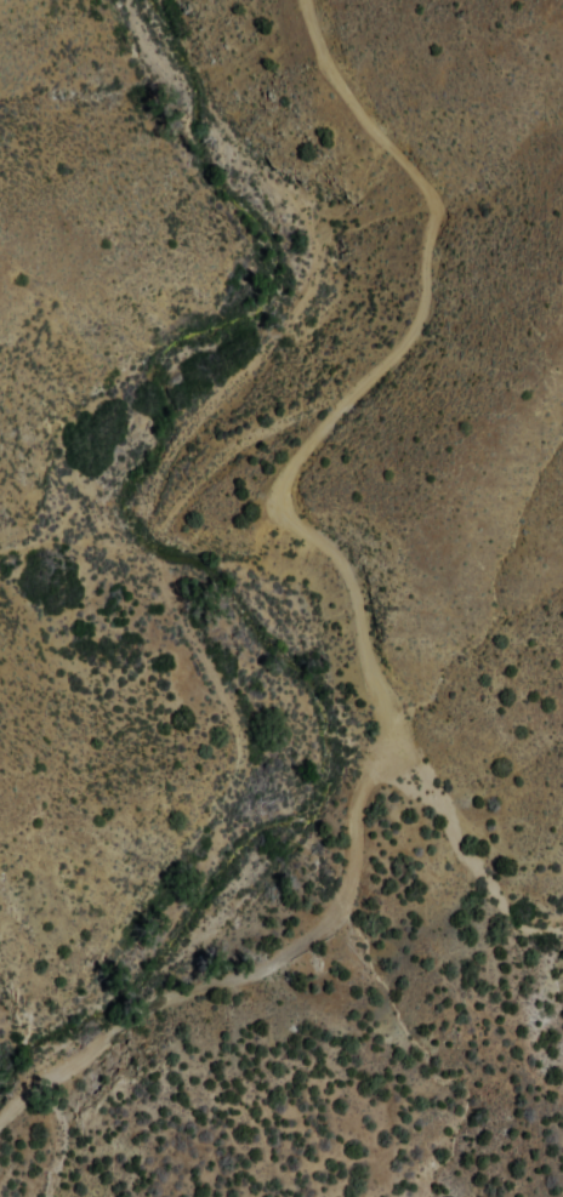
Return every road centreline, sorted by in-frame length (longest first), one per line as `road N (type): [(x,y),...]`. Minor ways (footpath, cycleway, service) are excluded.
road 1 (residential): [(0,1116),(61,1021),(216,827),(229,731),(148,554),(160,515),(222,441),(382,359),(430,302),(443,212),(438,186),(406,142),(332,73),(296,0)]

